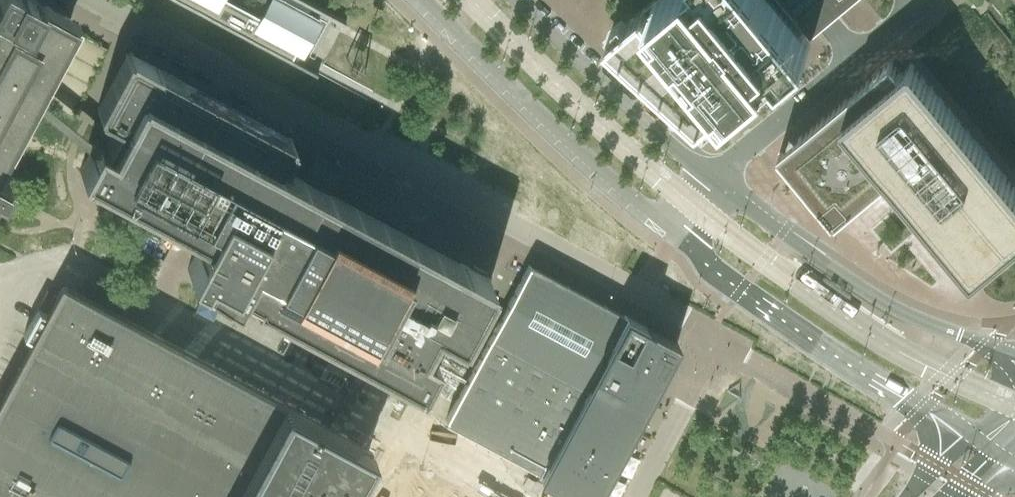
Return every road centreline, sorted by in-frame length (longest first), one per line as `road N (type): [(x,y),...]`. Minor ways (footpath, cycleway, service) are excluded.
road 1 (residential): [(719,343),(88,0)]
road 2 (tertiary): [(671,236),(842,362),(969,437)]
road 3 (tertiary): [(1014,355),(899,310),(713,181)]
road 4 (tertiary): [(416,0),(671,236)]
road 5 (tertiary): [(713,181),(520,0)]

